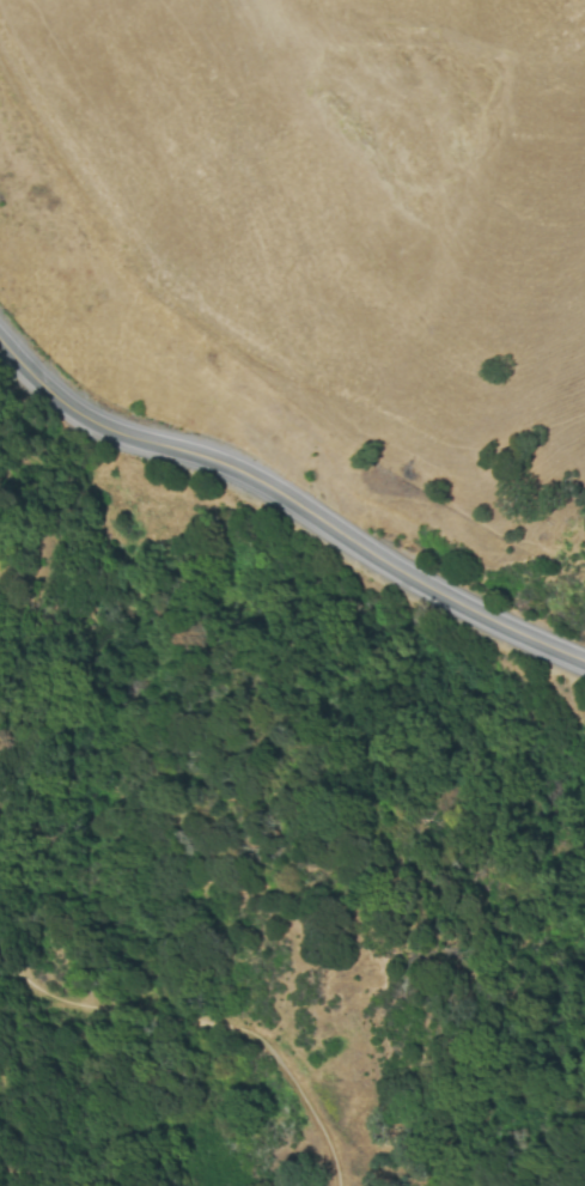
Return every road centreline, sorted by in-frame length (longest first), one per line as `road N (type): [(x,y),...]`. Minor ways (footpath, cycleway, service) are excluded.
road 1 (secondary): [(0,342),(81,416),(251,478),(468,608),(584,660)]

